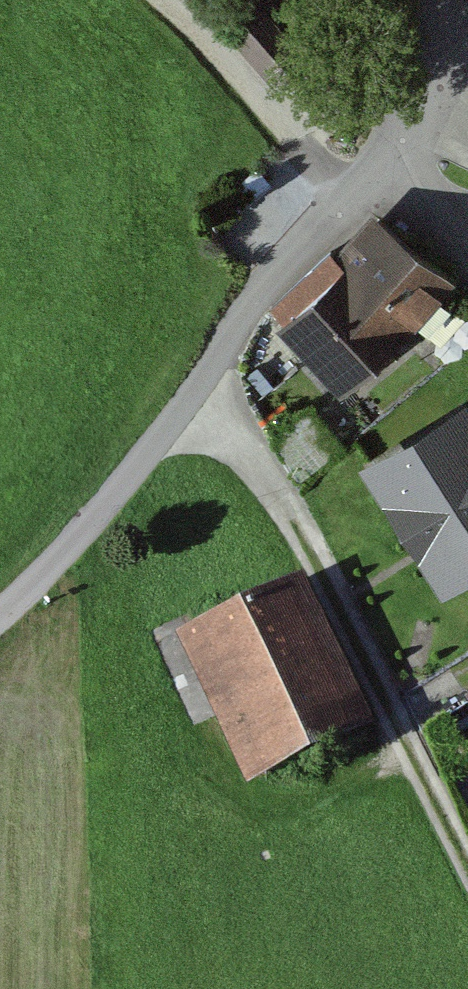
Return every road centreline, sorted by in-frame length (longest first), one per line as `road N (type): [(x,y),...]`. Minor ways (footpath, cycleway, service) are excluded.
road 1 (track): [(188,402),(228,425),(275,488),(467,864)]
road 2 (residential): [(395,148),(250,304),(188,402),(75,542)]
road 3 (residential): [(434,0),(439,33),(429,93),(395,148)]
road 4 (residential): [(467,252),(395,148)]

